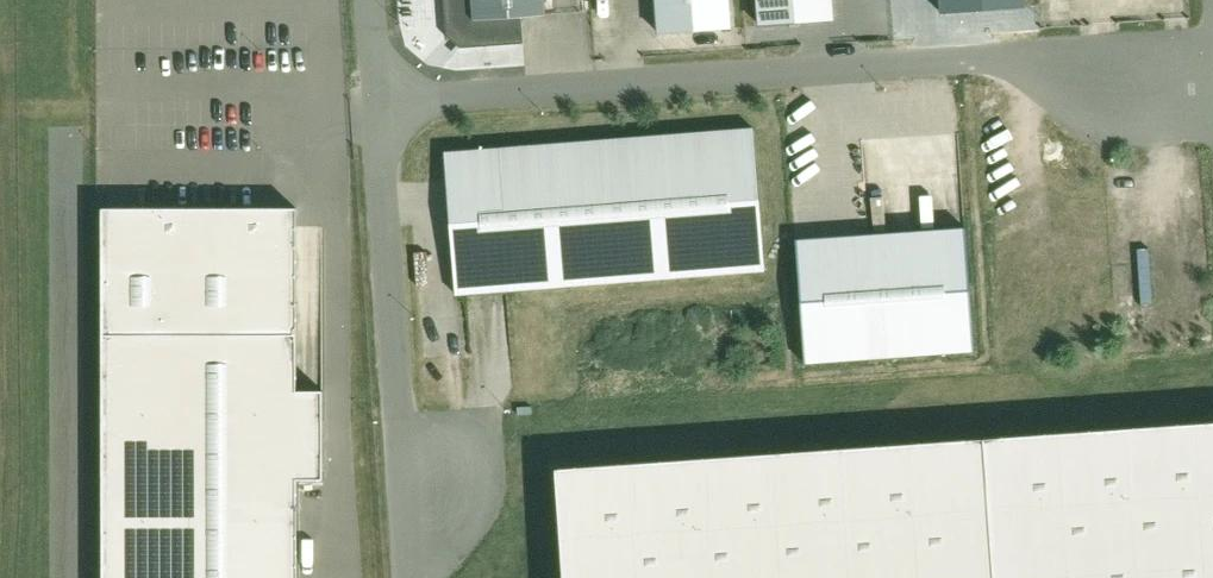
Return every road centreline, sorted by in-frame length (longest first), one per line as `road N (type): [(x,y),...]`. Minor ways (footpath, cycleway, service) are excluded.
road 1 (unclassified): [(378,102),(1145,53)]
road 2 (unclassified): [(413,577),(378,102)]

